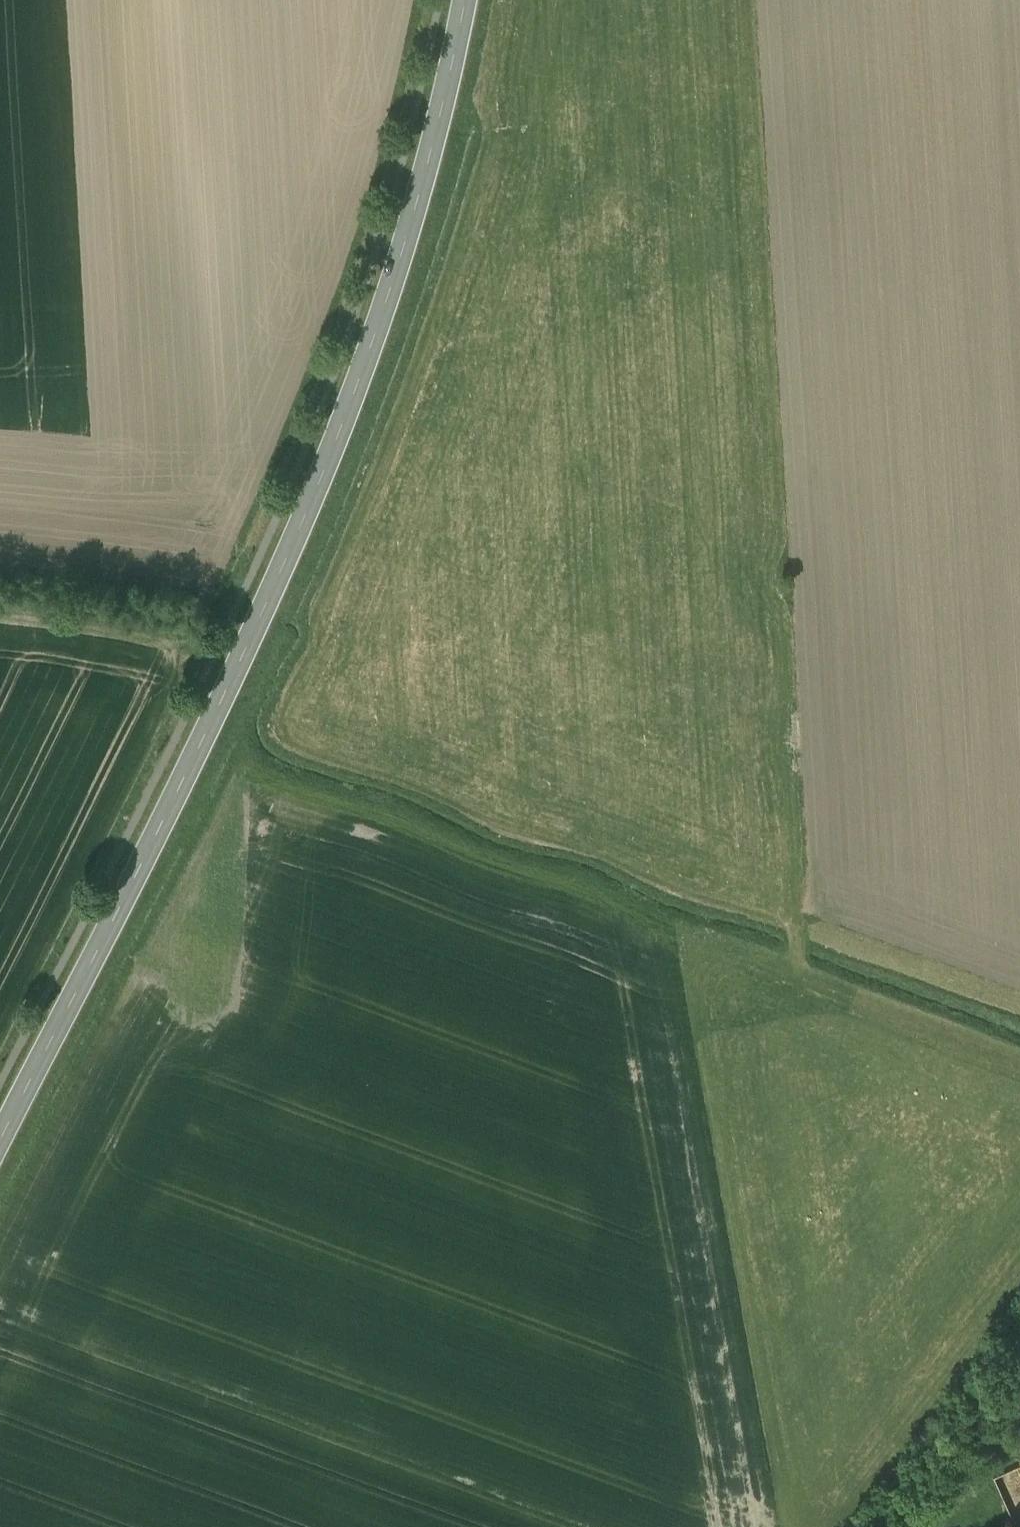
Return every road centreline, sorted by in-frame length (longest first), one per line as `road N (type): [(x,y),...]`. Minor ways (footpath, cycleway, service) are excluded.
road 1 (tertiary): [(0,1141),(145,859),(322,478),(398,264),(466,0)]
road 2 (unclassified): [(921,1526),(1019,1394)]

